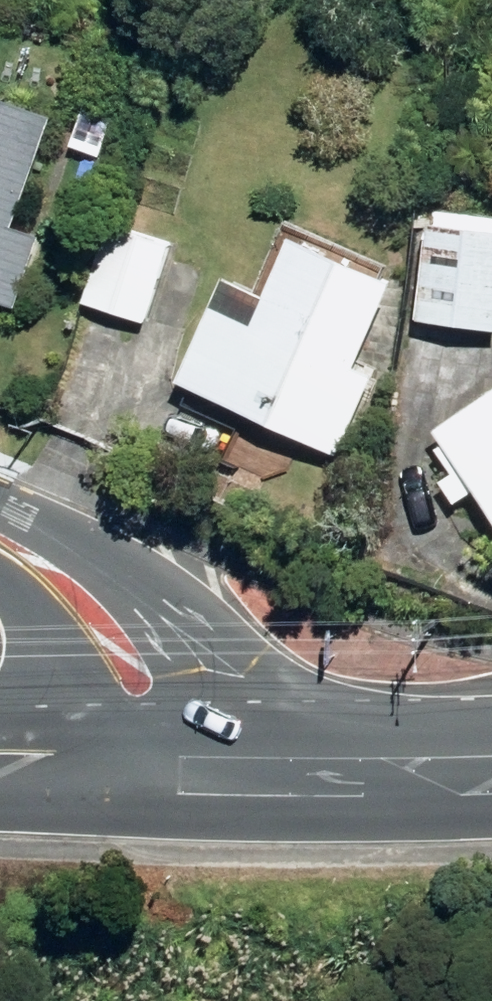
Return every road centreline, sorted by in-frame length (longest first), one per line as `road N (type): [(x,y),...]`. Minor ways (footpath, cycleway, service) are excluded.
road 1 (secondary): [(0,533),(147,607),(188,648),(277,777)]
road 2 (secondary): [(80,777),(68,705),(43,633),(0,571)]
road 3 (secondary): [(277,777),(491,779)]
road 4 (secondary): [(277,777),(80,777)]

